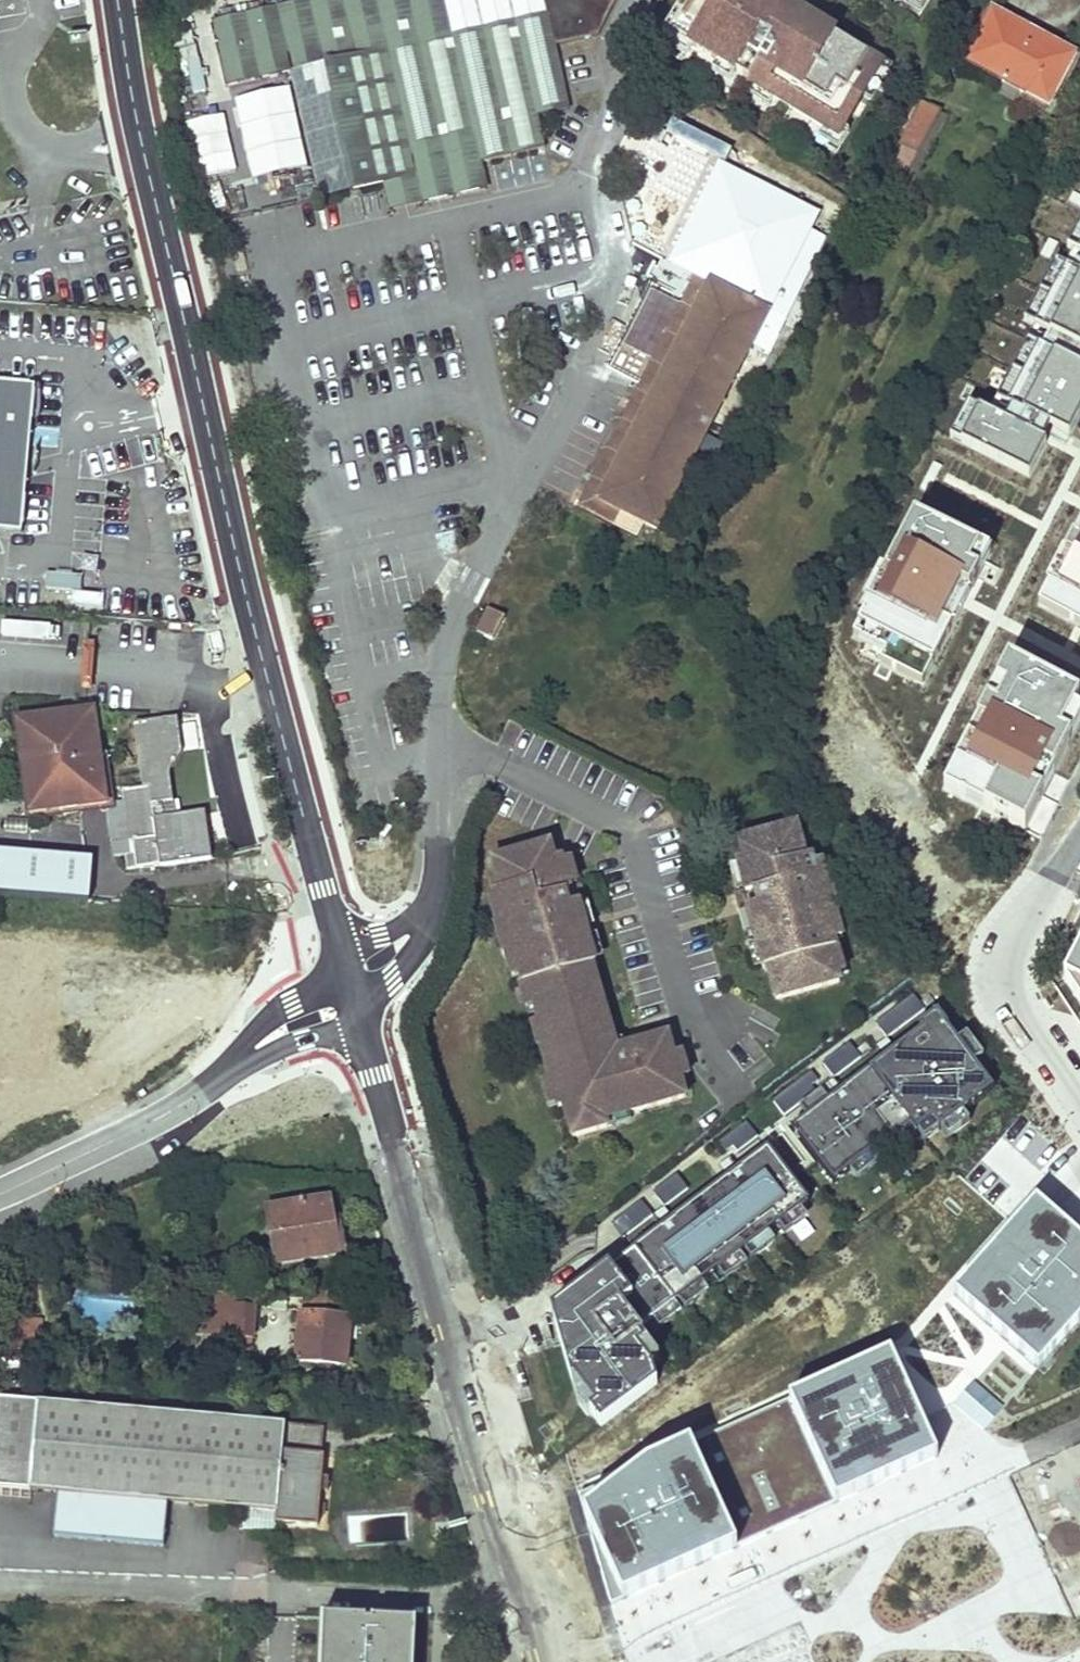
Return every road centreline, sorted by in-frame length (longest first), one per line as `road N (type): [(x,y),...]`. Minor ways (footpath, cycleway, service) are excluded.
road 1 (secondary): [(339,945),(142,147),(118,0)]
road 2 (residential): [(432,904),(440,705),(453,619),(607,323),(614,269),(590,168),(617,126),(612,43),(634,0)]
road 3 (secondary): [(547,1649),(475,1430),(362,1029)]
road 4 (residential): [(547,1649),(1079,1414)]
road 5 (residential): [(1061,871),(1003,938),(1056,1068),(1079,1104)]
road 6 (residential): [(0,1190),(165,1113),(224,1072)]
road 7 (residential): [(346,968),(270,1017),(224,1072)]
road 8 (residential): [(224,1072),(304,1040),(362,1029)]
road 9 (residential): [(355,1001),(413,955),(432,904)]

